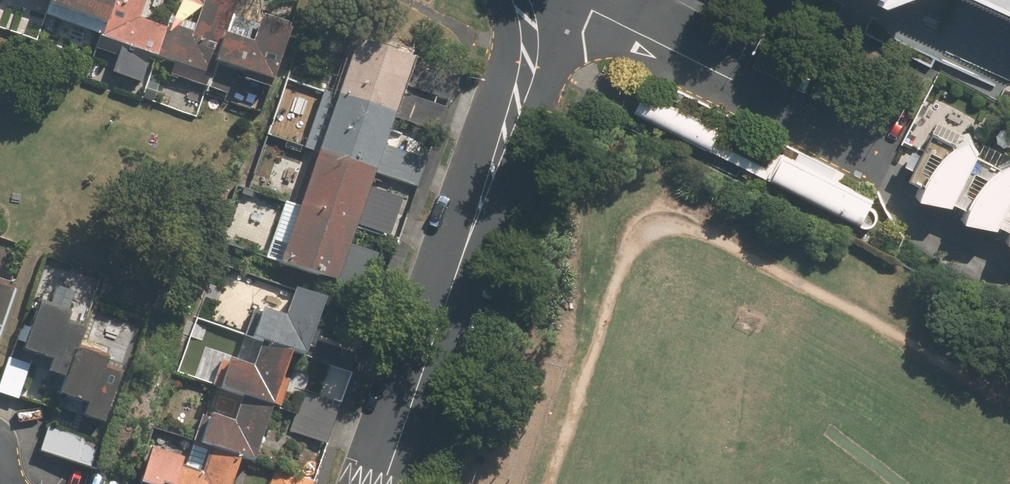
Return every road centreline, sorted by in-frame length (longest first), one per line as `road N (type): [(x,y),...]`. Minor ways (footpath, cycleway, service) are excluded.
road 1 (residential): [(516,0),(526,37),(517,97),(384,483)]
road 2 (residential): [(875,156),(561,0)]

